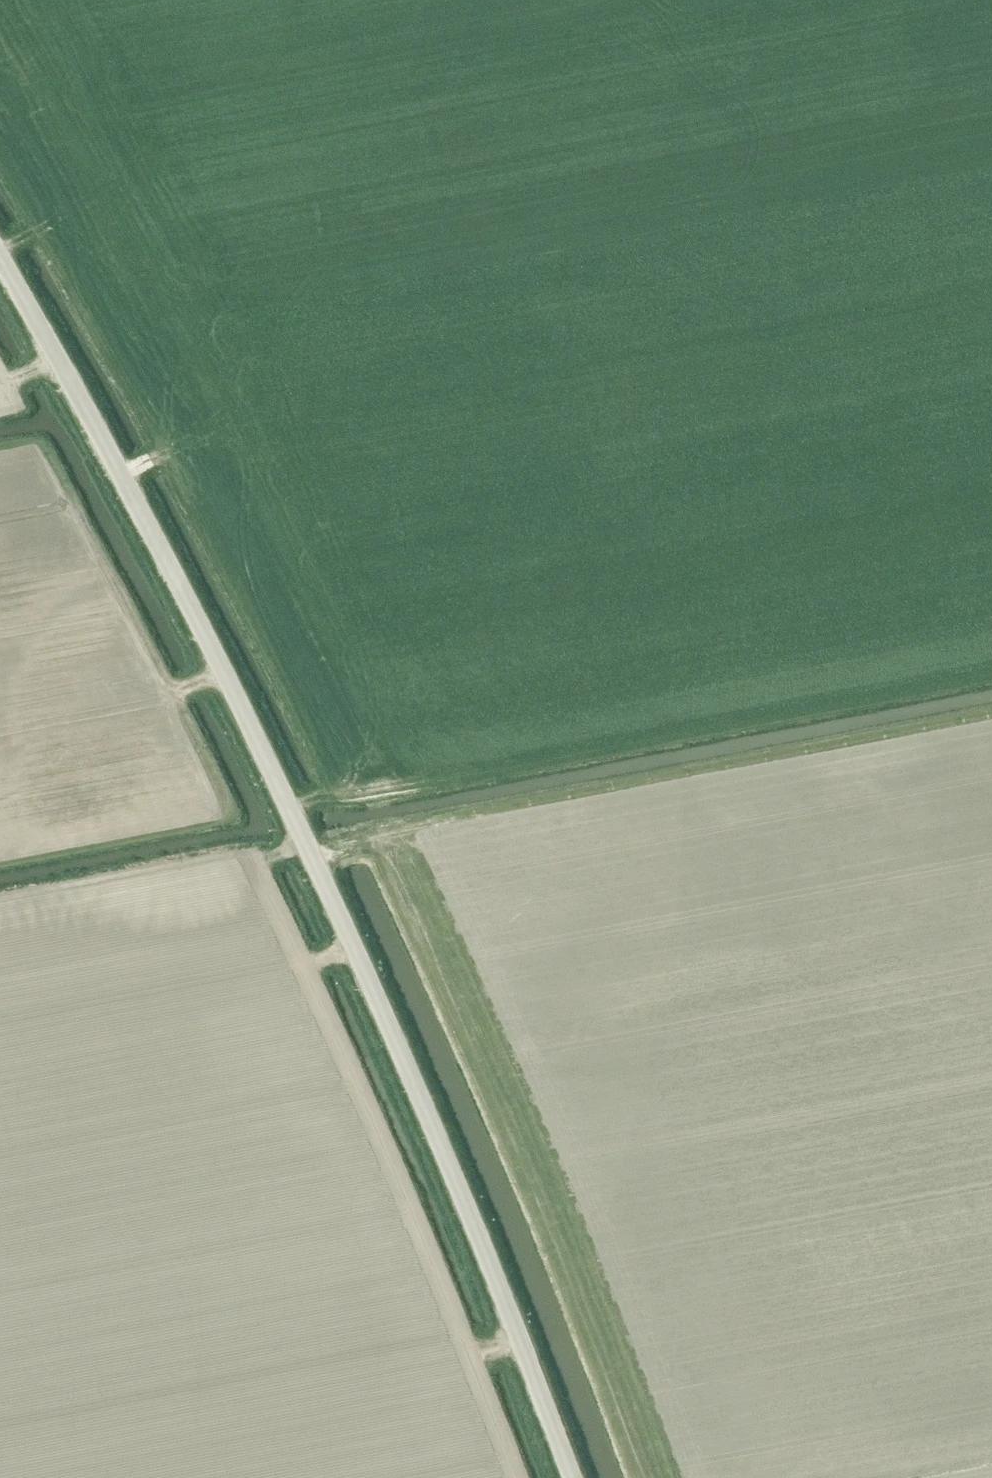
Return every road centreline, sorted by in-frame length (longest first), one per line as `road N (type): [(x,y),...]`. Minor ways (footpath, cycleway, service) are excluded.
road 1 (unclassified): [(574,1477),(288,788),(0,257)]

